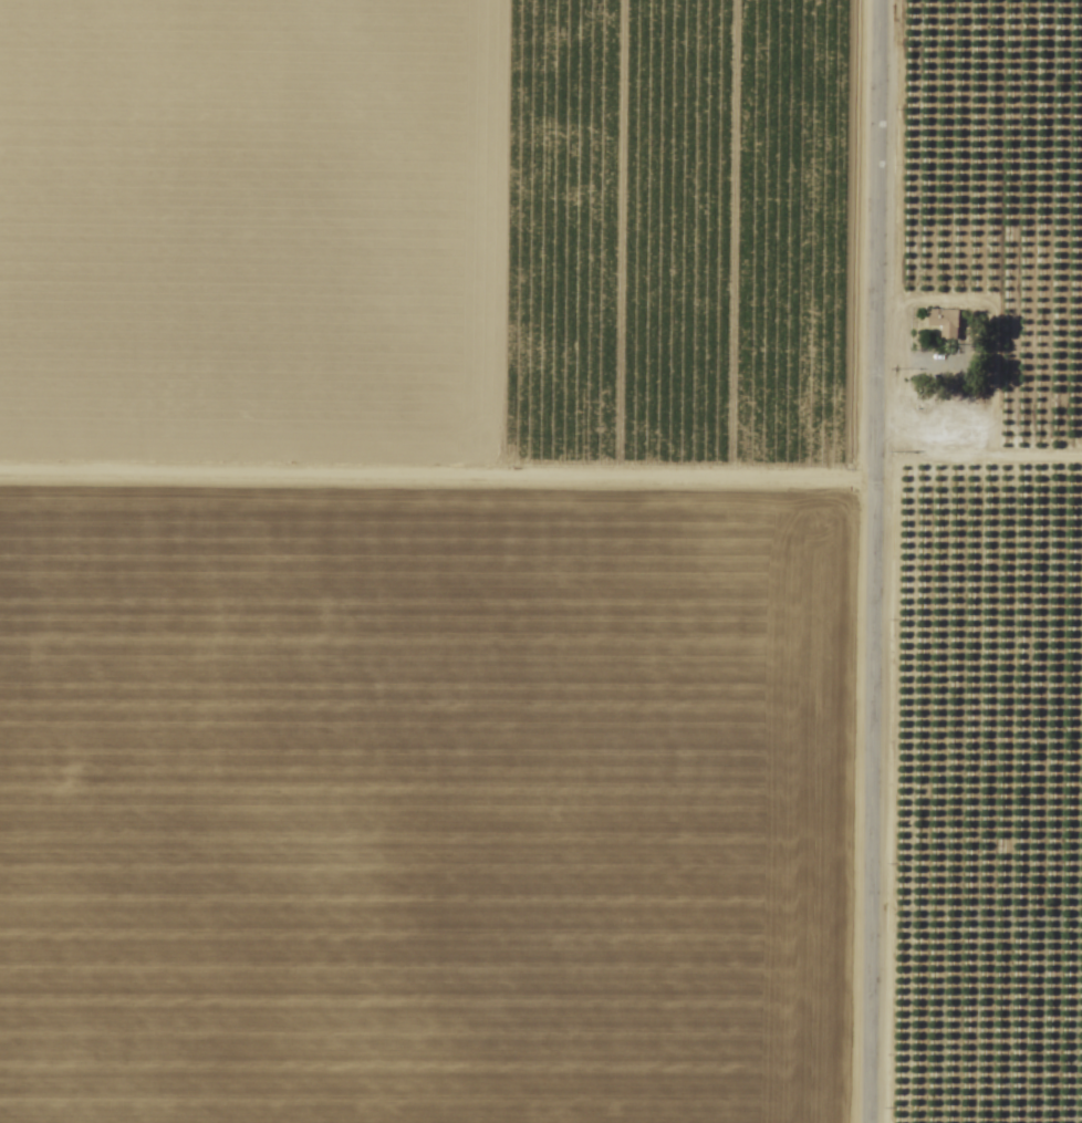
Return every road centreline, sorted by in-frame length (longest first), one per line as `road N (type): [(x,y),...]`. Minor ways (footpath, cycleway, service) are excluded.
road 1 (residential): [(871,1122),(880,0)]

